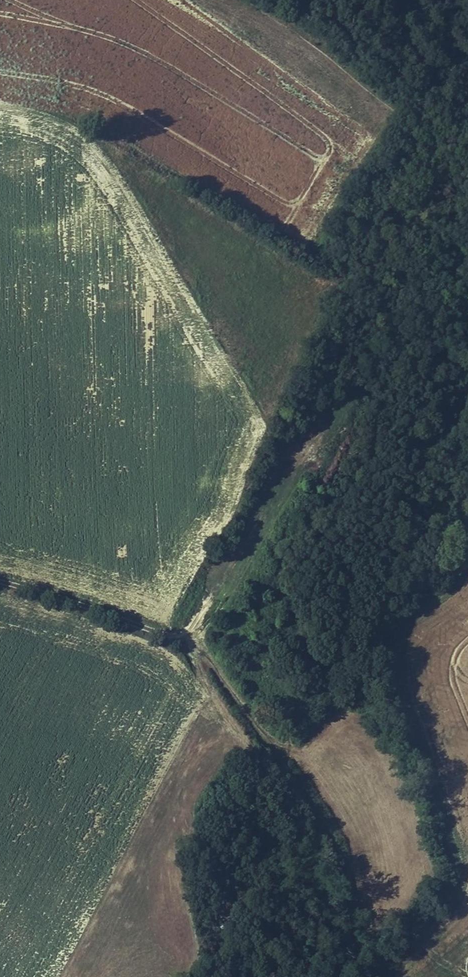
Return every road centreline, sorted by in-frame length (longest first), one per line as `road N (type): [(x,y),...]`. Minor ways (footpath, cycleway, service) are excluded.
road 1 (track): [(188,629),(216,689),(305,801),(335,871),(339,976)]
road 2 (track): [(245,0),(327,50),(436,148)]
road 3 (track): [(0,577),(146,625),(188,629)]
road 4 (track): [(188,629),(217,599),(258,516),(288,479)]

